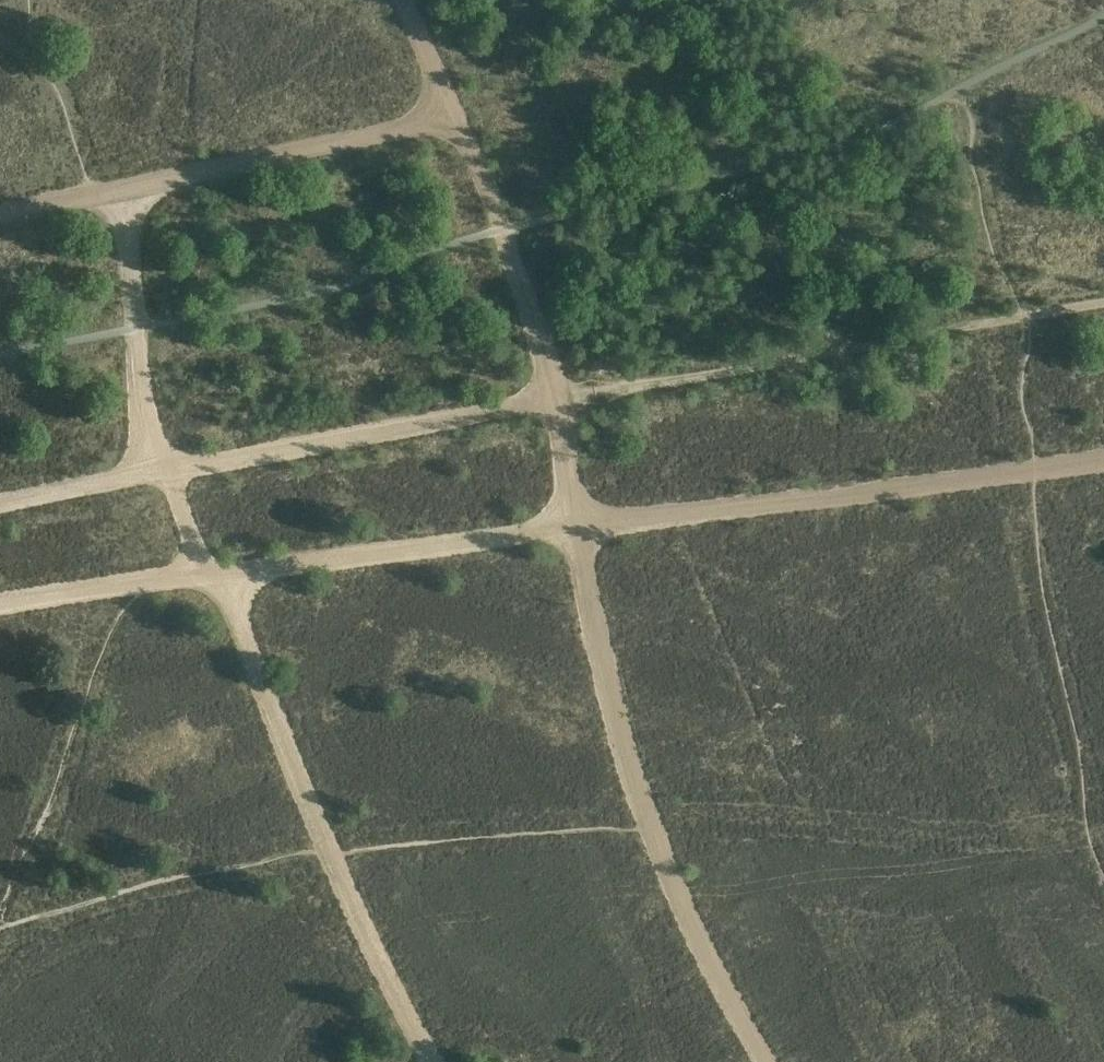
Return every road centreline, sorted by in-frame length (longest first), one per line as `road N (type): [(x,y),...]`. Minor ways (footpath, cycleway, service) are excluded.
road 1 (track): [(93,191),(126,250),(165,471),(199,557),(228,581),(252,662),(350,897),(432,1061)]
road 2 (track): [(0,597),(151,578),(228,581),(576,525)]
road 3 (track): [(555,400),(0,504)]
road 4 (track): [(1103,461),(576,525)]
road 5 (track): [(1030,318),(555,400)]
road 6 (track): [(0,211),(456,116)]
road 7 (track): [(555,400),(507,230),(406,0)]
road 8 (track): [(653,828),(618,730),(576,525)]
road 9 (track): [(653,828),(759,1061)]
road 10 (track): [(576,525),(555,400)]

